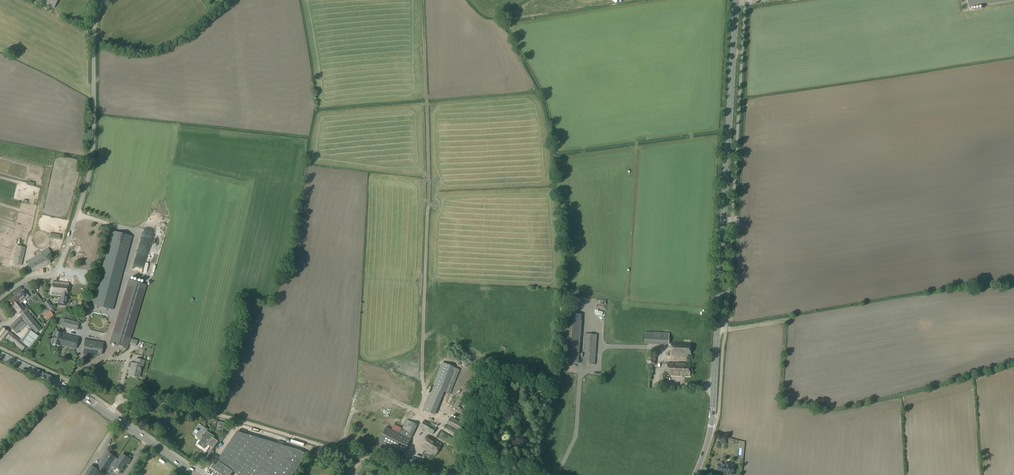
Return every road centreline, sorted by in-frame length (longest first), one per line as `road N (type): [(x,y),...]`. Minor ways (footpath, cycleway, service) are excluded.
road 1 (tertiary): [(695,474),(711,428),(736,0)]
road 2 (unclassified): [(110,414),(129,400),(435,474),(490,474)]
road 3 (track): [(422,383),(429,189),(422,0)]
road 4 (unclassified): [(0,297),(59,269),(90,170),(95,33),(107,0)]
road 5 (secondary): [(110,414),(0,355)]

